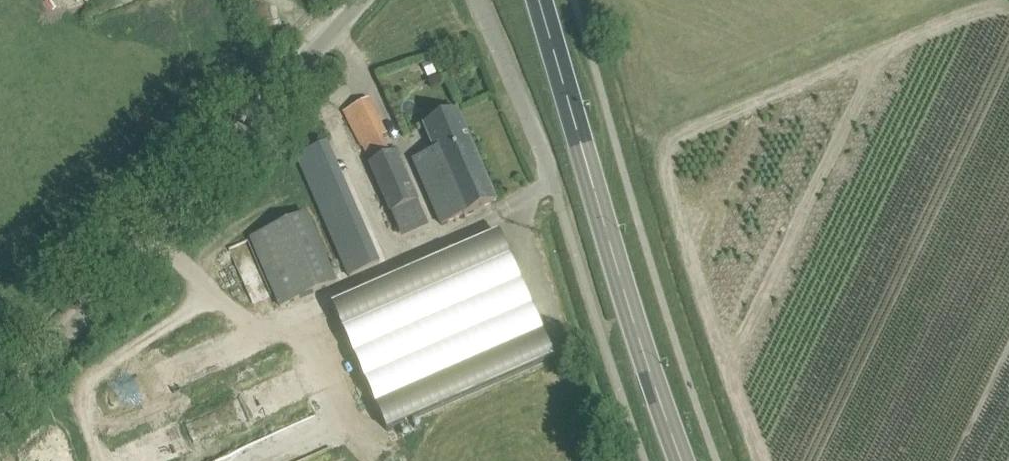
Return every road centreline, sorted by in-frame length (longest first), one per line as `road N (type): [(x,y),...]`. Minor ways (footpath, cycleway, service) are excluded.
road 1 (unclassified): [(0,426),(362,0)]
road 2 (tertiary): [(682,460),(539,0)]
road 3 (unclassified): [(553,179),(479,0)]

